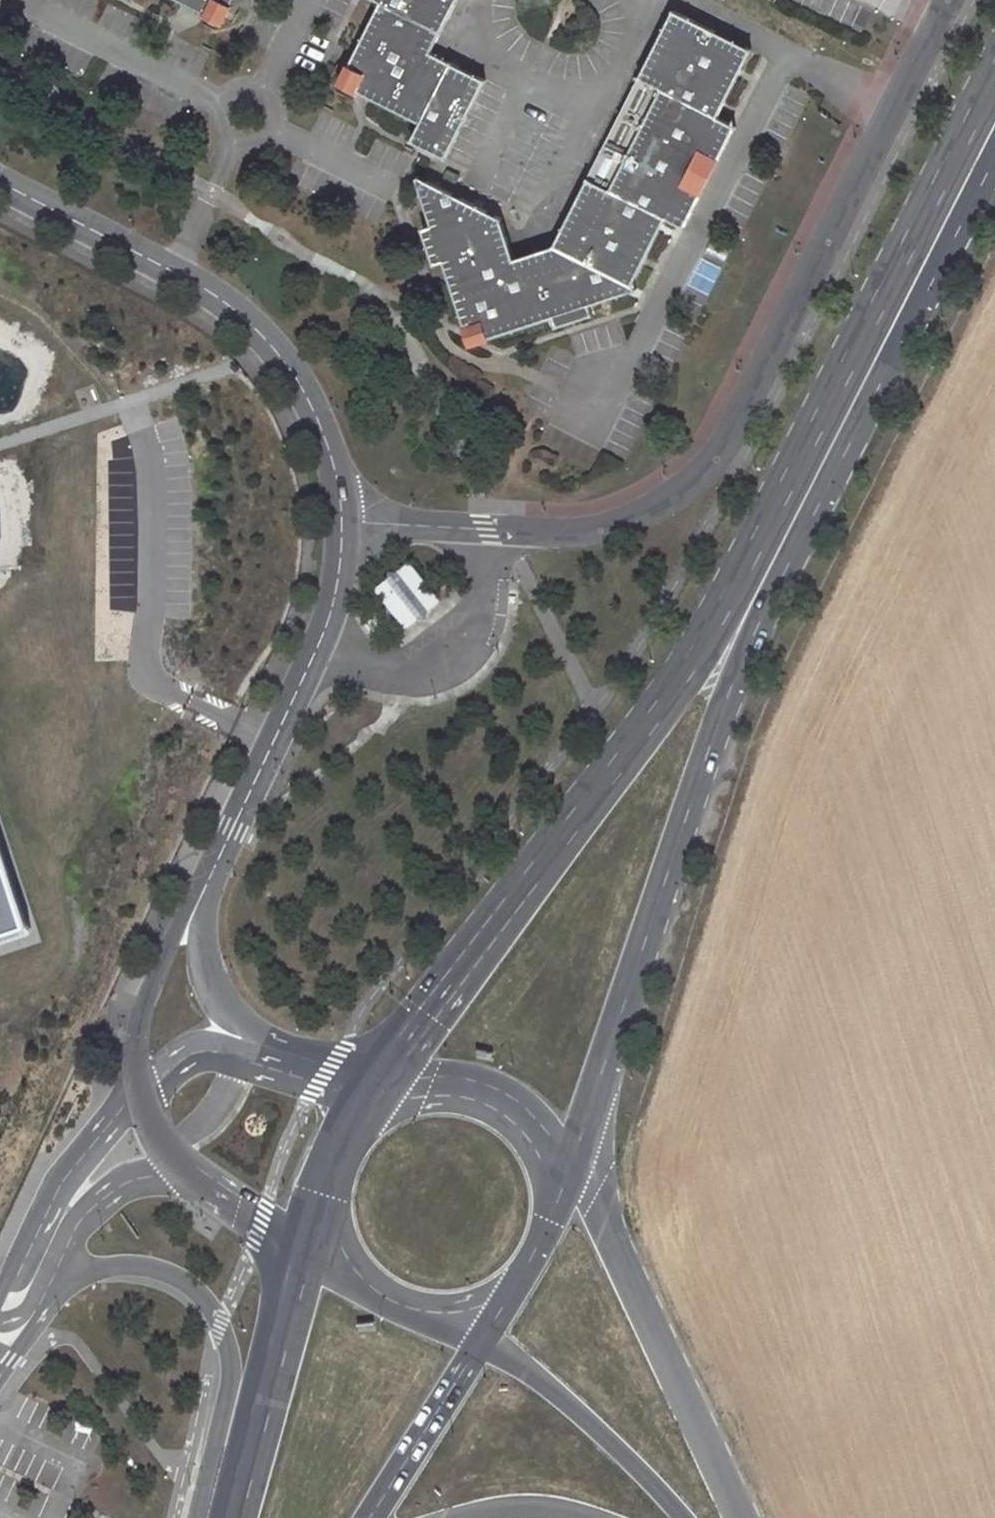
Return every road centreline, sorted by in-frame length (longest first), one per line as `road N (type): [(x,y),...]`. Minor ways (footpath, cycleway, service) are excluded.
road 1 (unclassified): [(952,0),(754,398),(708,475),(645,518),(610,531),(342,521)]
road 2 (primary): [(747,609),(373,1081)]
road 3 (primary): [(573,1161),(747,609)]
road 4 (primary): [(747,609),(994,119)]
road 5 (residential): [(0,184),(233,307),(277,349),(307,394),(331,456),(342,521)]
road 6 (unclassified): [(43,1267),(185,1273),(214,1300),(238,1368),(201,1517)]
road 7 (residential): [(342,521),(339,580),(313,655),(205,892)]
road 8 (unclassified): [(737,1517),(573,1161)]
road 9 (primary): [(302,1245),(238,1517)]
road 10 (unclassified): [(485,1334),(646,1476),(679,1517)]
road 11 (unclassified): [(573,1161),(491,1093),(373,1081)]
road 12 (primary): [(371,1517),(485,1334)]
road 13 (residential): [(205,892),(147,985),(134,1059),(137,1088)]
road 14 (unclassified): [(302,1245),(359,1287),(485,1334)]
road 15 (primary): [(485,1334),(552,1217),(573,1161)]
road 16 (unclassified): [(137,1088),(60,1177),(52,1252)]
road 17 (primary): [(373,1081),(329,1149),(302,1245)]
road 18 (residential): [(173,1155),(302,1245)]
road 19 (unclassified): [(52,1252),(97,1204),(173,1155)]
road 20 (unclassified): [(173,1155),(216,1115),(235,1082),(240,1027)]
road 21 (residential): [(373,1081),(290,1057),(240,1027)]
road 22 (residential): [(240,1027),(209,967),(200,929),(205,892)]
road 23 (unclassified): [(459,1517),(572,1512),(586,1517)]
road 24 (unclassified): [(240,1027),(197,1040),(137,1088)]

